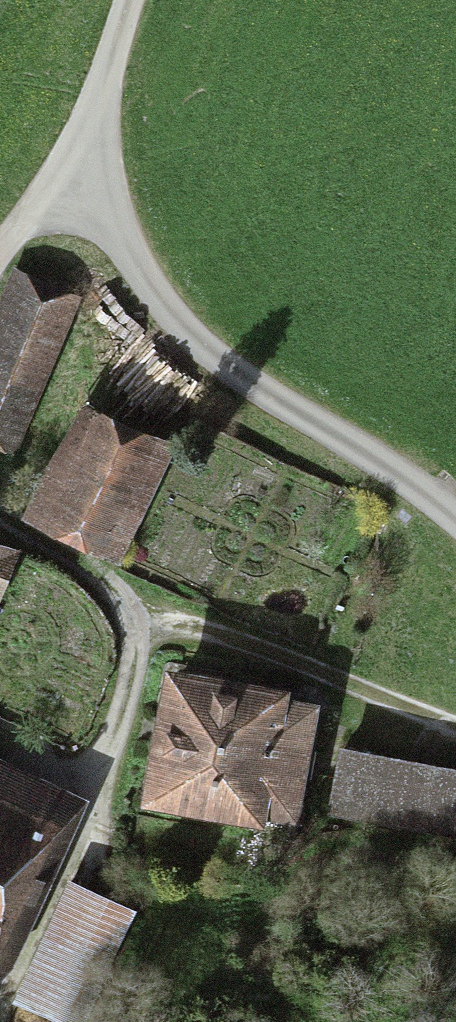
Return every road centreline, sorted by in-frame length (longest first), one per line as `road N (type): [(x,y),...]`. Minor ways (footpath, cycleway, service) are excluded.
road 1 (unclassified): [(455,519),(197,351),(140,282),(105,209),(95,138),(134,0)]
road 2 (track): [(0,525),(139,611),(455,728)]
road 3 (track): [(0,997),(107,764),(134,680),(139,611)]
road 4 (track): [(100,172),(54,188),(0,250)]

